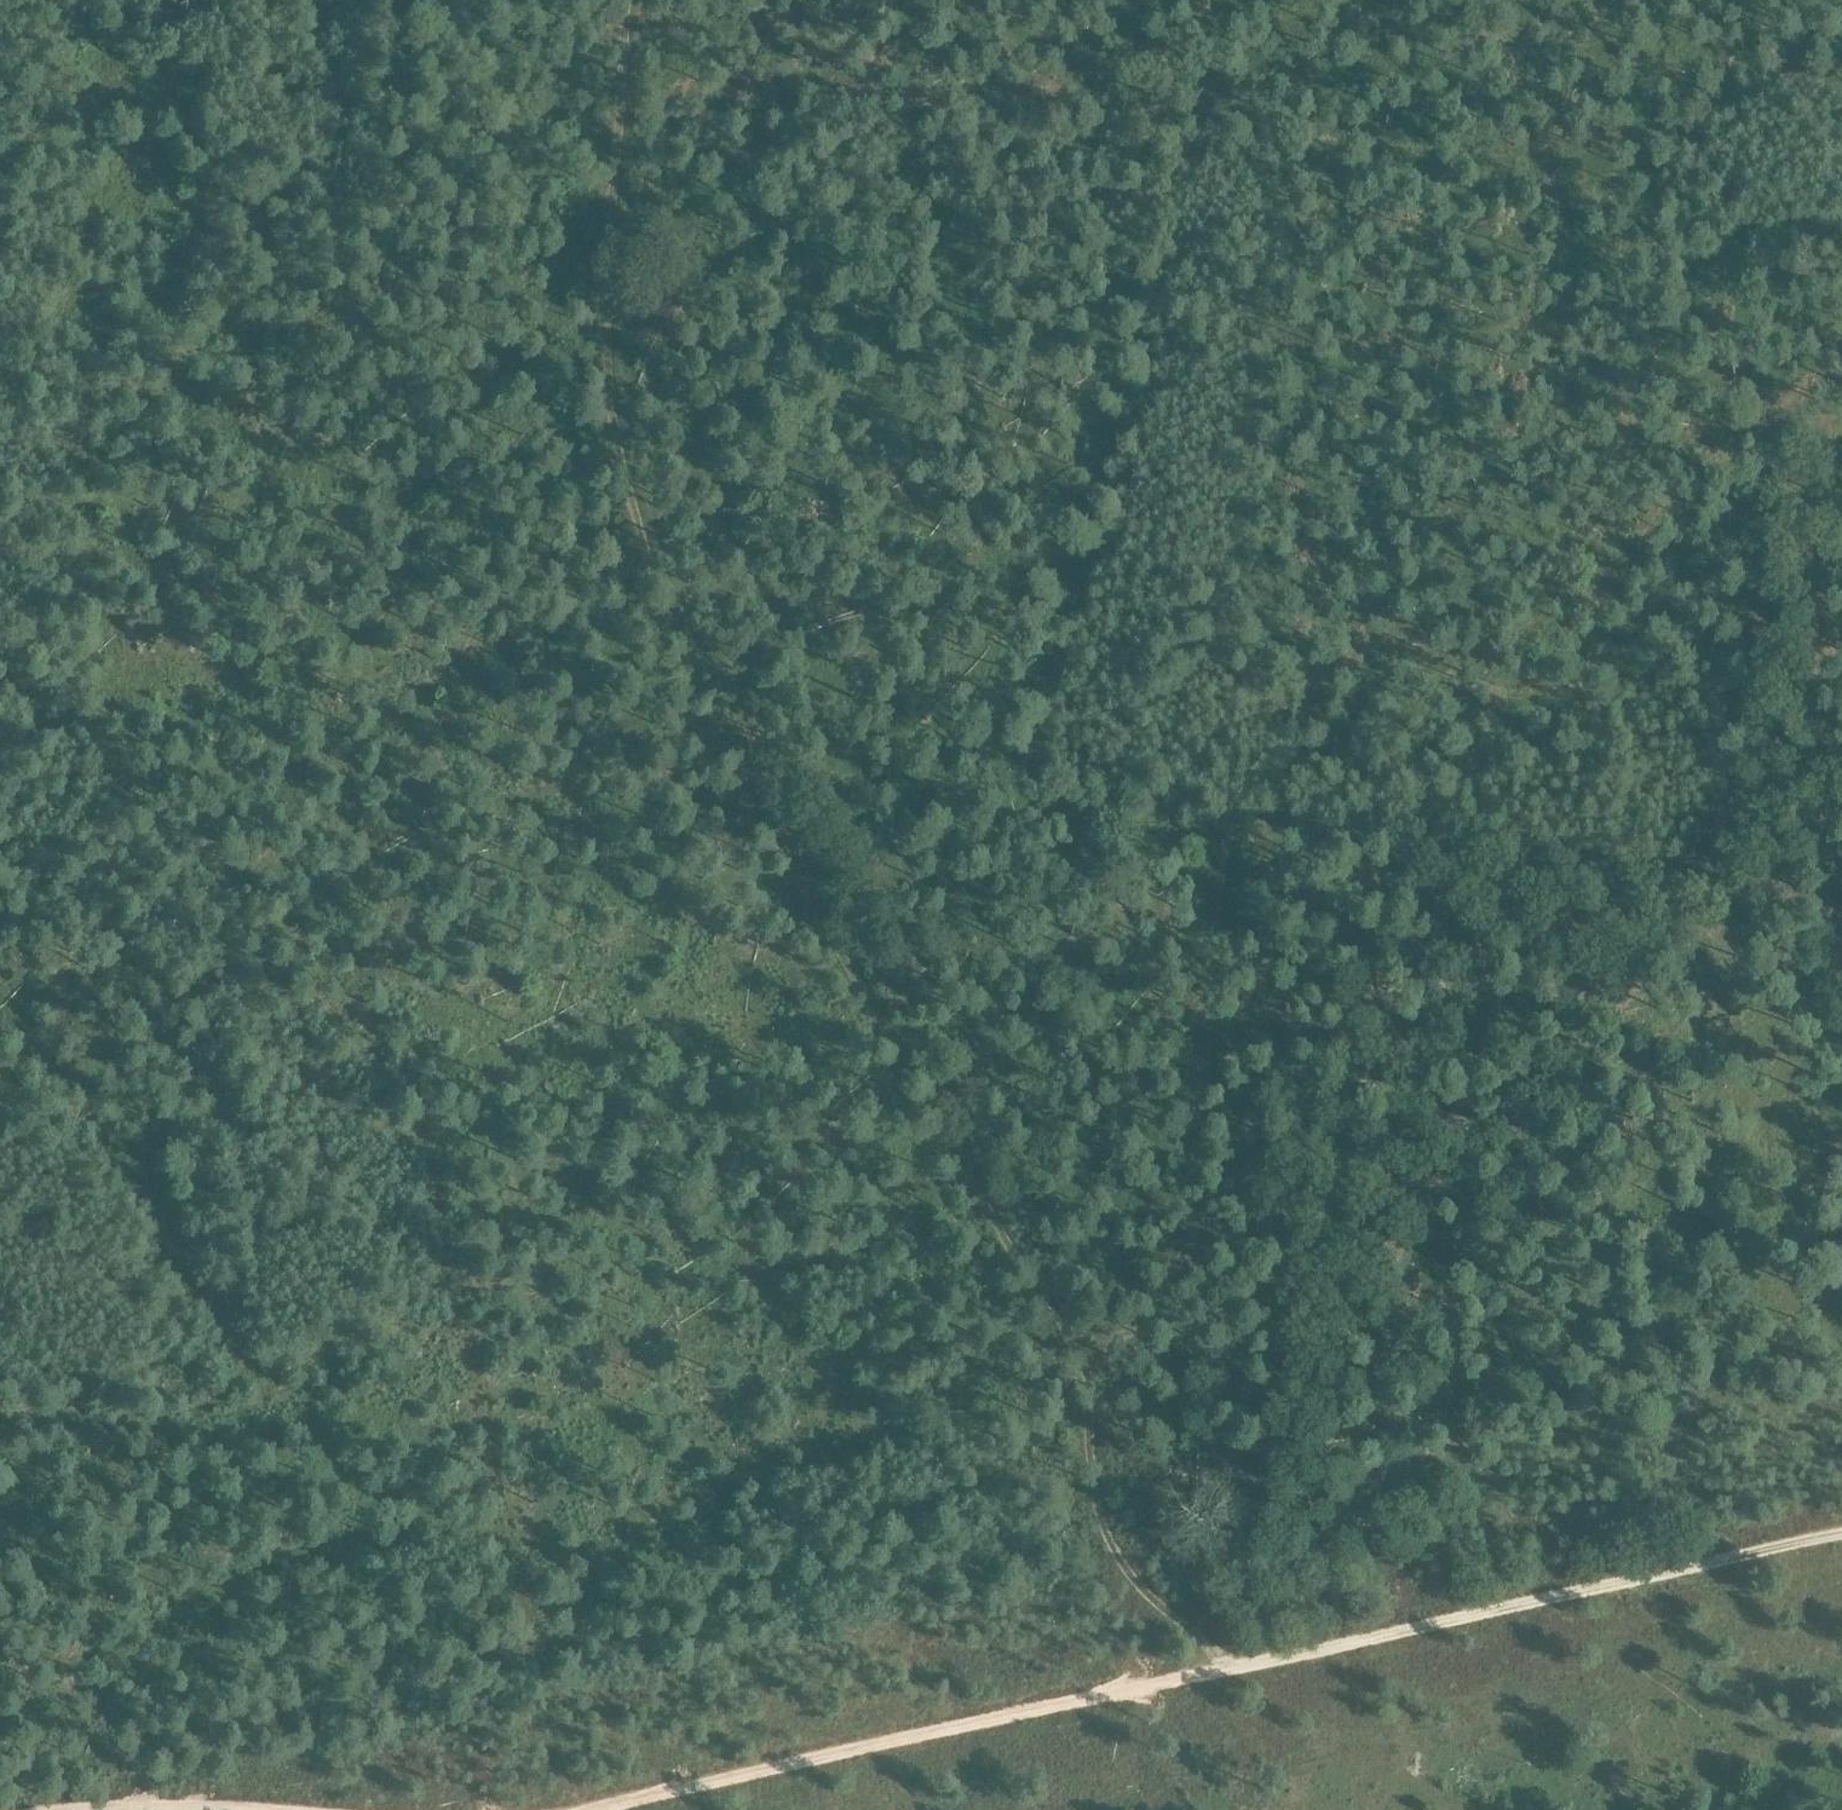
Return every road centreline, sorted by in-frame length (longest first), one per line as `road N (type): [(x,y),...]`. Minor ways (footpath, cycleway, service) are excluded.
road 1 (track): [(1229,1667),(1143,1596),(1112,1547),(1085,1444),(1088,1399),(865,995),(669,583),(627,469),(610,396),(605,316),(620,0)]
road 2 (track): [(1841,1534),(1722,1554),(587,1809)]
road 3 (track): [(263,1809),(46,1809)]

